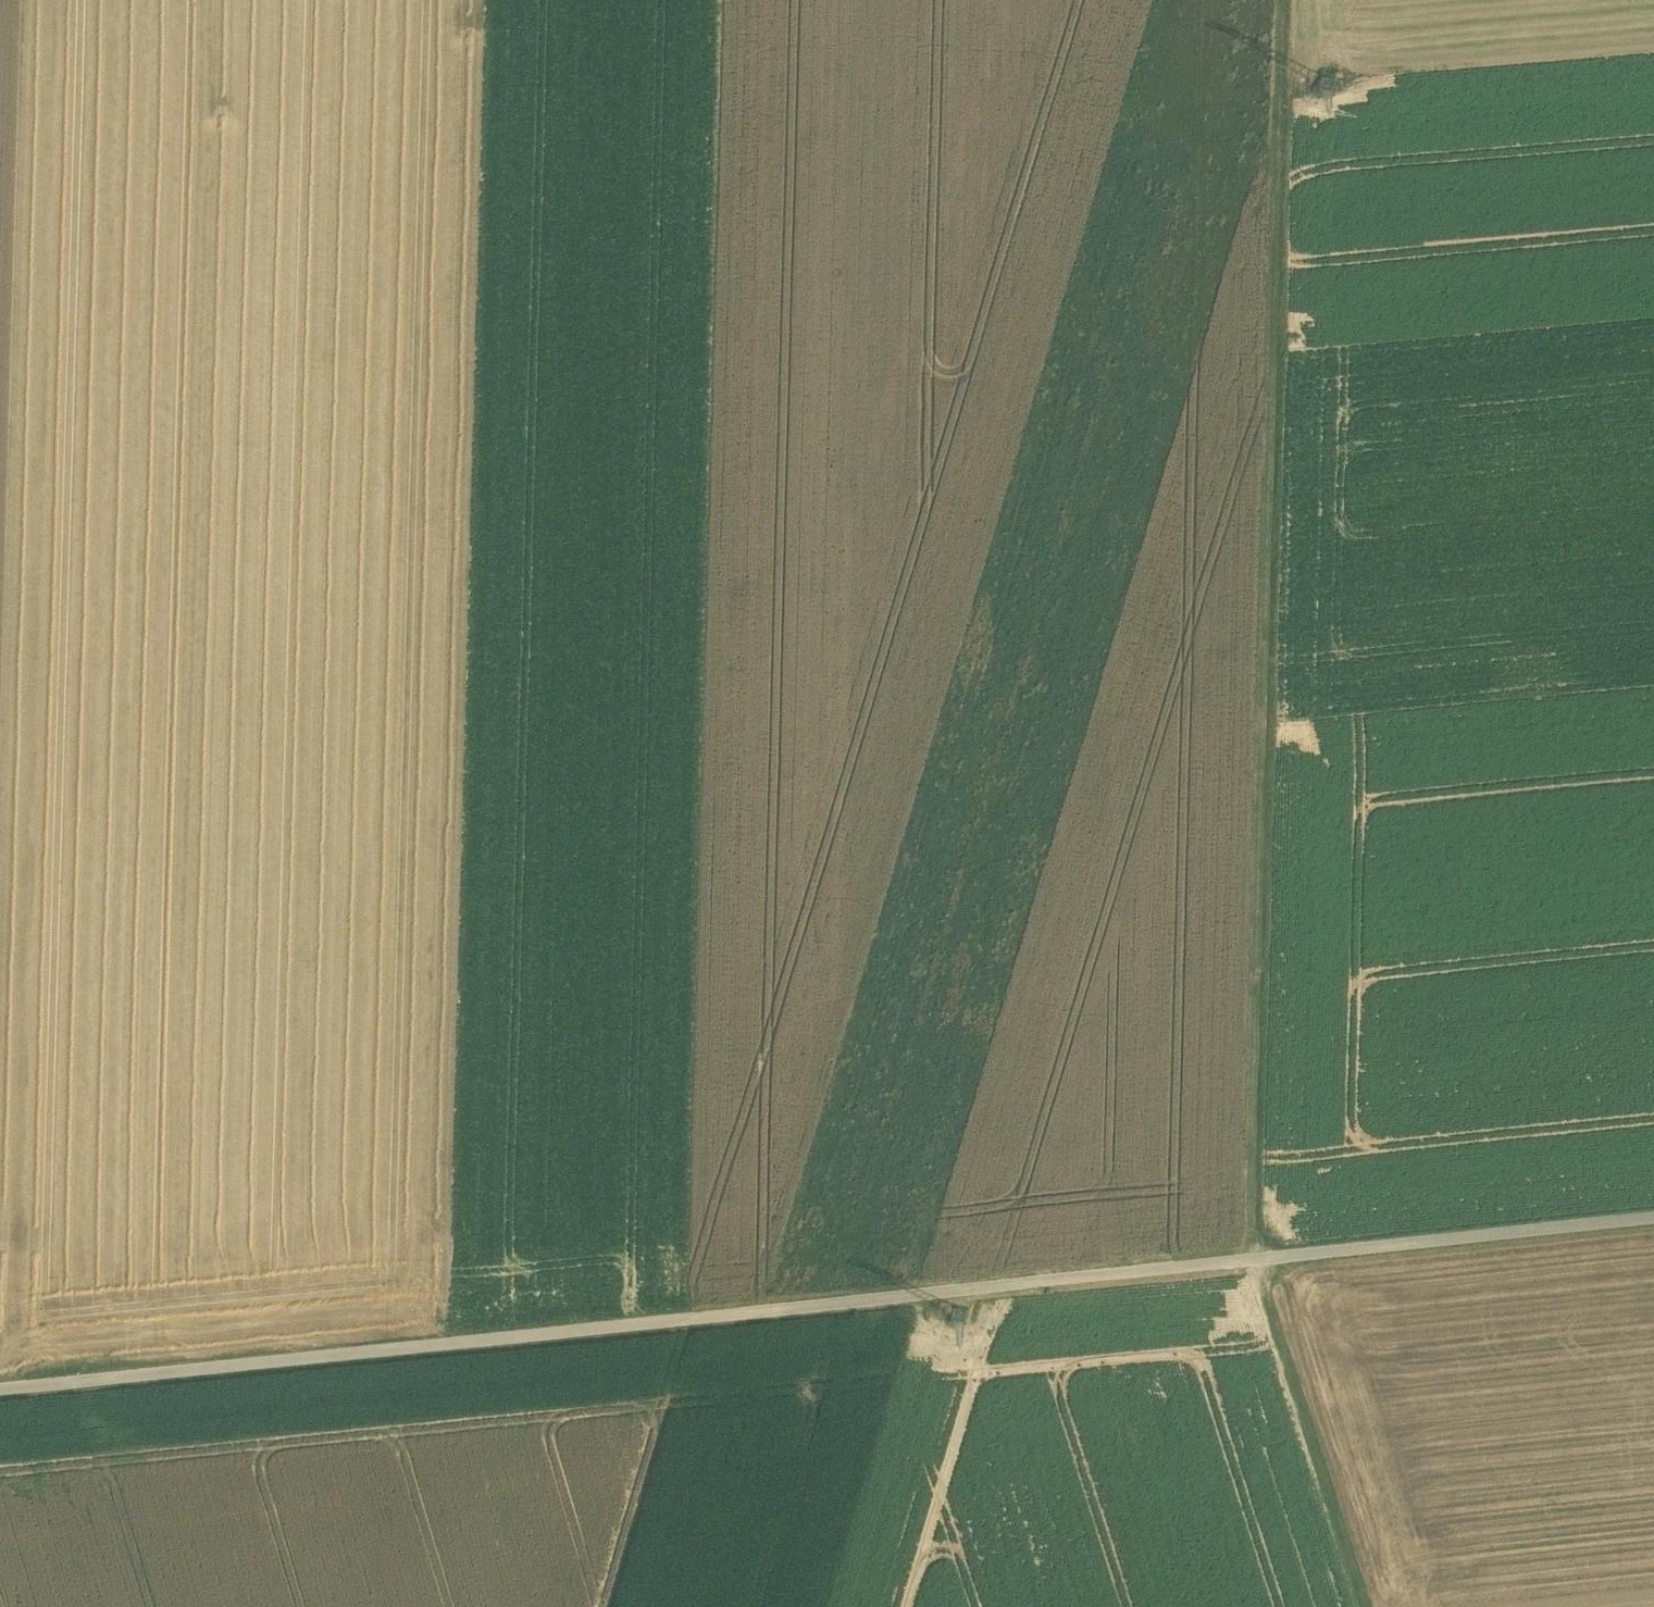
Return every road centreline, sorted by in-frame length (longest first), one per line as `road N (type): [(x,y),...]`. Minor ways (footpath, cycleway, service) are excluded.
road 1 (track): [(1653,1219),(0,1390)]
road 2 (track): [(1367,1606),(1256,1261),(1291,0)]

